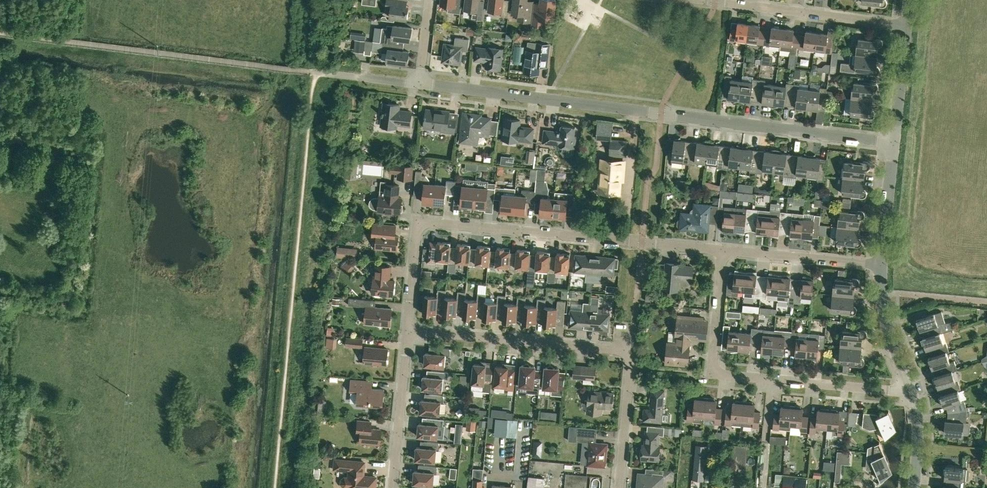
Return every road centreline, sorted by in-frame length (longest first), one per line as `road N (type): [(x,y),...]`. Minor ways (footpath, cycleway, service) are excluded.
road 1 (residential): [(893,144),(419,84)]
road 2 (residential): [(407,333),(416,223),(721,252)]
road 3 (residential): [(620,487),(631,352),(407,333)]
road 4 (residential): [(912,395),(711,377),(721,252)]
road 5 (residential): [(687,0),(906,24)]
road 6 (residential): [(721,252),(881,265)]
road 7 (residential): [(392,487),(407,333)]
road 8 (residential): [(912,395),(885,315),(881,265)]
road 9 (residential): [(881,265),(893,144)]
road 10 (residential): [(893,144),(906,24)]

